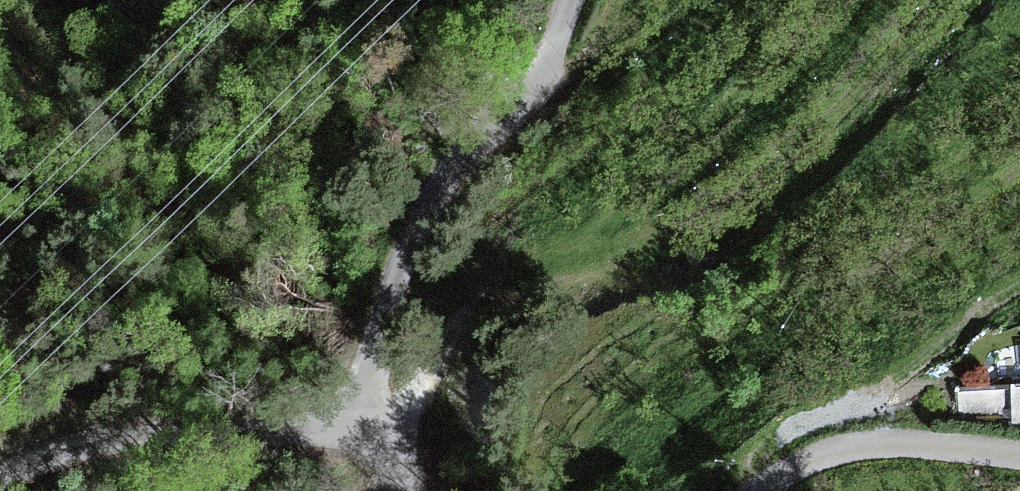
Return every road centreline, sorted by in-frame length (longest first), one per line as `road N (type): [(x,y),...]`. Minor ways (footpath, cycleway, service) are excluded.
road 1 (unclassified): [(567,0),(526,93),(431,200),(406,245),(364,403),(370,437)]
road 2 (unclassified): [(0,470),(115,434),(370,437)]
road 3 (track): [(752,490),(751,453),(803,420),(867,399),(945,276)]
road 4 (unclassified): [(760,490),(804,464),(872,446),(1019,456)]

